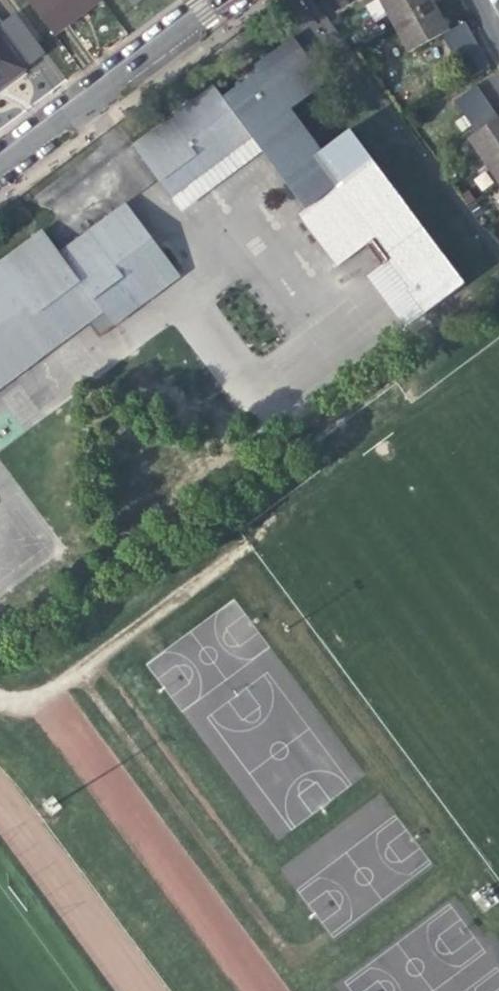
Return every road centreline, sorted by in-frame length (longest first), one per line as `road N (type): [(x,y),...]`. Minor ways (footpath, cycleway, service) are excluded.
road 1 (residential): [(215,0),(0,163)]

